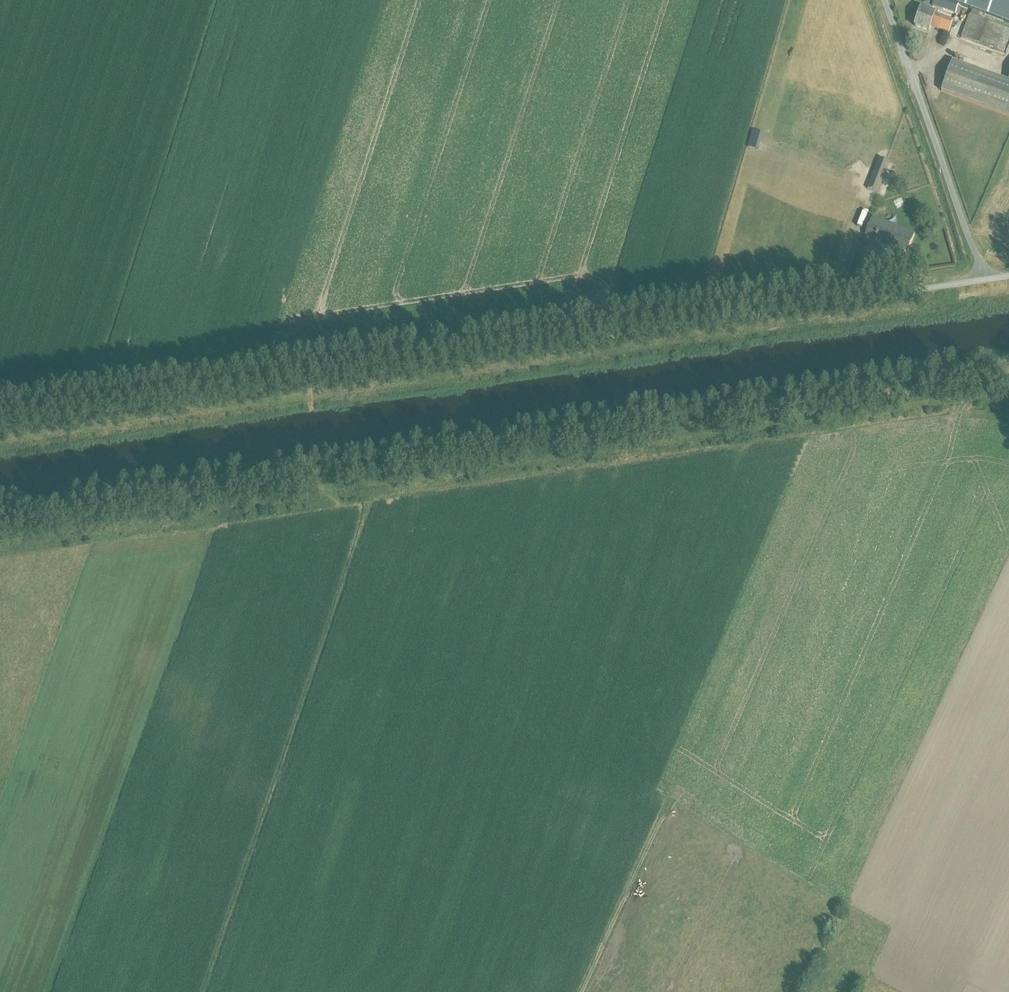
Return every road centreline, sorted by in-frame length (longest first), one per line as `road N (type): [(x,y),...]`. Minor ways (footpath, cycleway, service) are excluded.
road 1 (track): [(1008,379),(0,527)]
road 2 (unclassified): [(987,281),(0,426)]
road 3 (unclassified): [(987,281),(884,0)]

